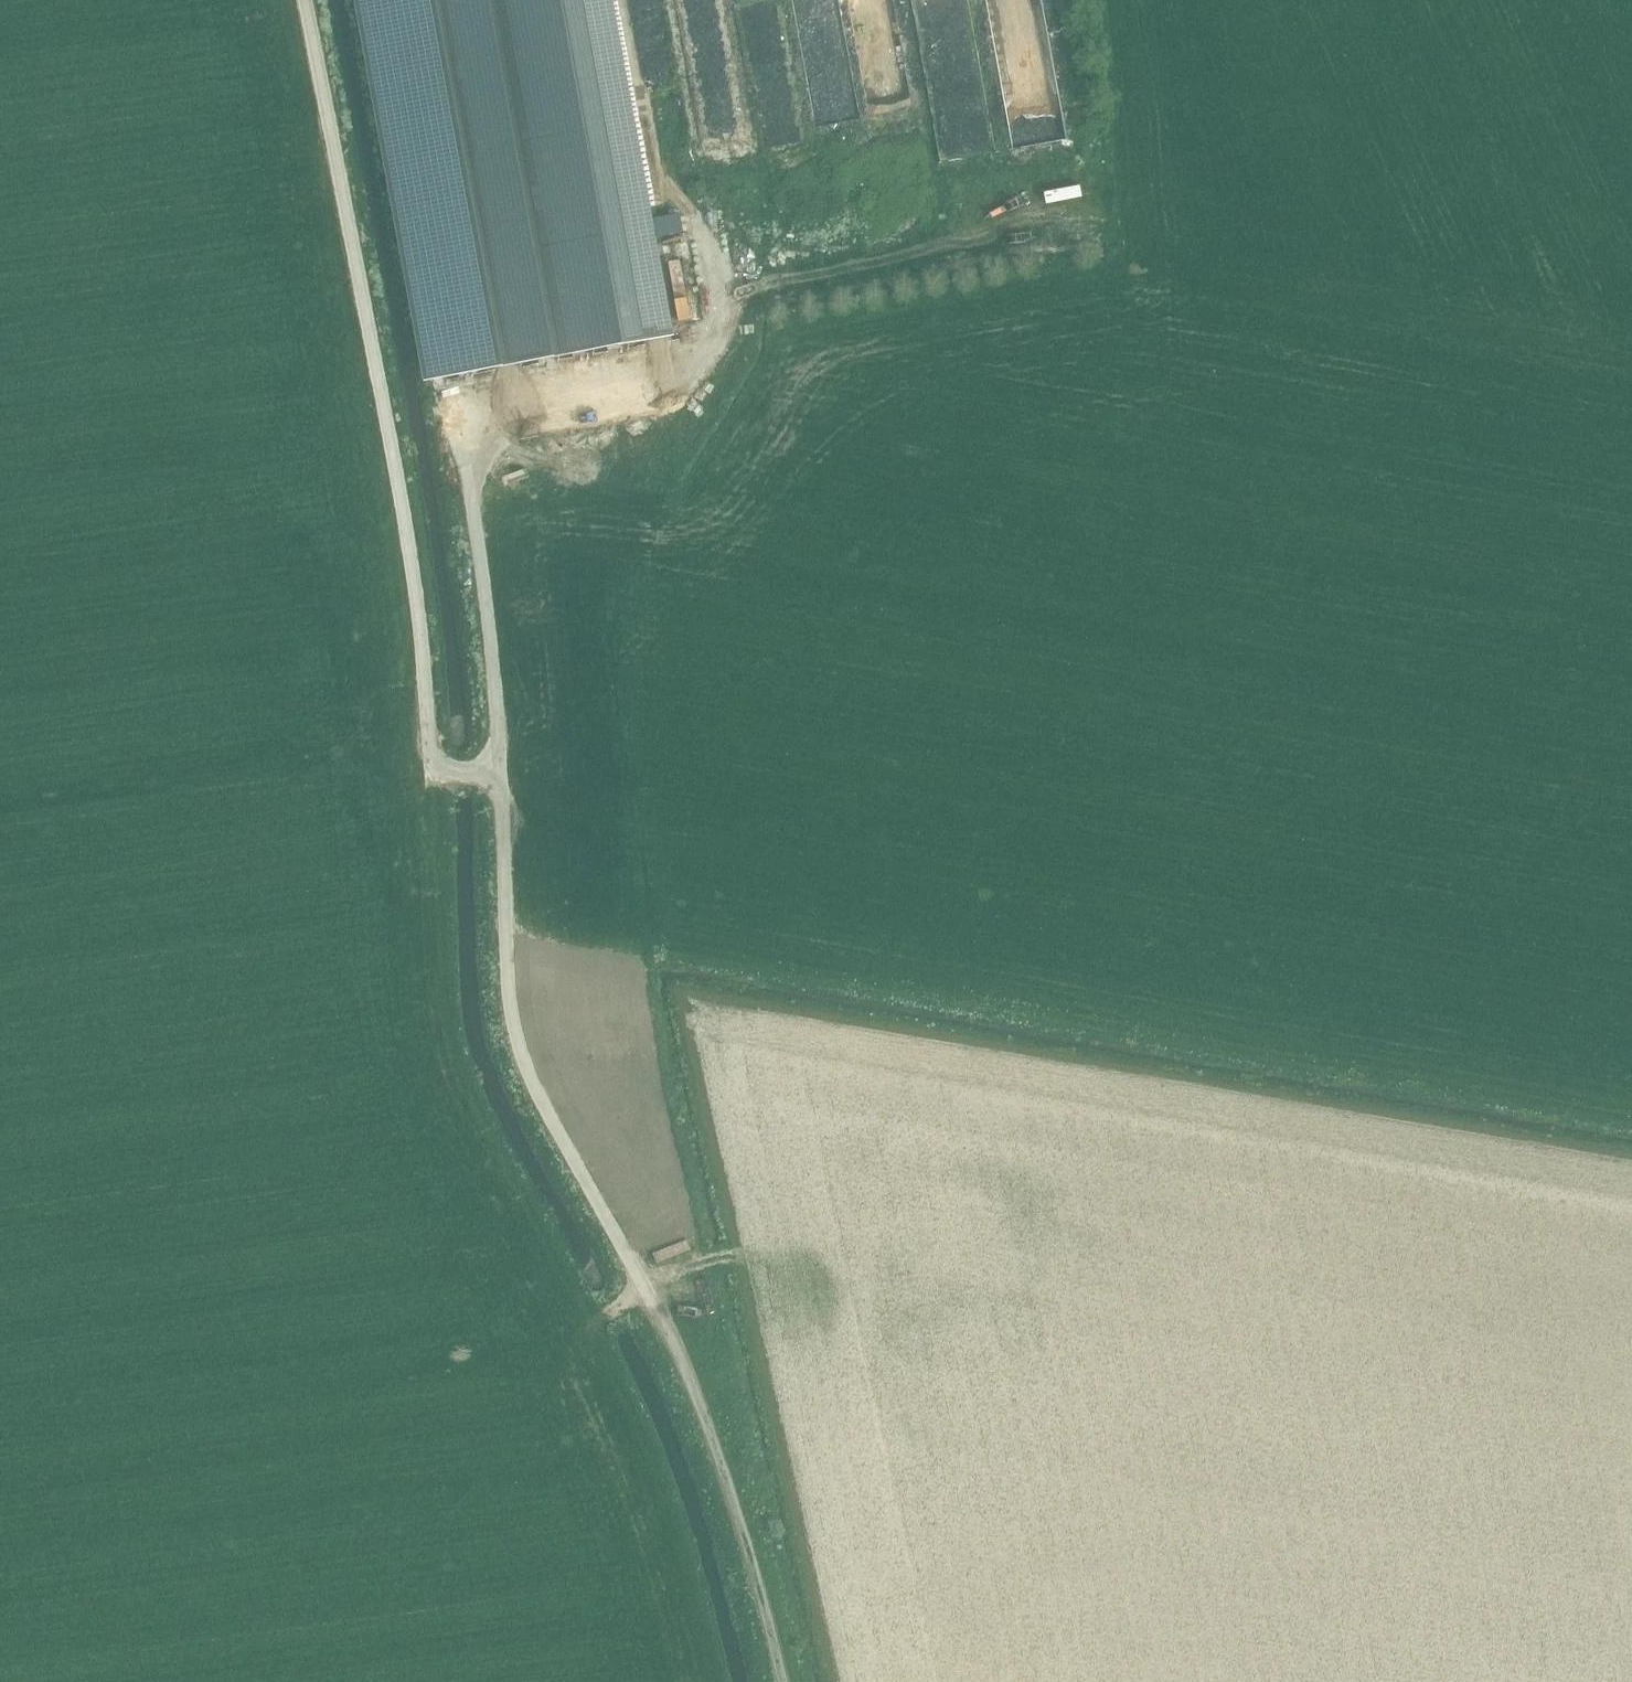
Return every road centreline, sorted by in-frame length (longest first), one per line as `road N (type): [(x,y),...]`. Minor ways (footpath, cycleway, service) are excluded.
road 1 (track): [(780,1681),(713,1440),(667,1330),(524,1064),(512,1017),(502,770),(461,421)]
road 2 (track): [(502,770),(450,771),(430,752),(390,435),(305,0)]
road 3 (track): [(1114,214),(1044,212),(875,262),(704,294)]
road 4 (track): [(696,229),(707,324),(700,353),(680,369),(461,421)]

